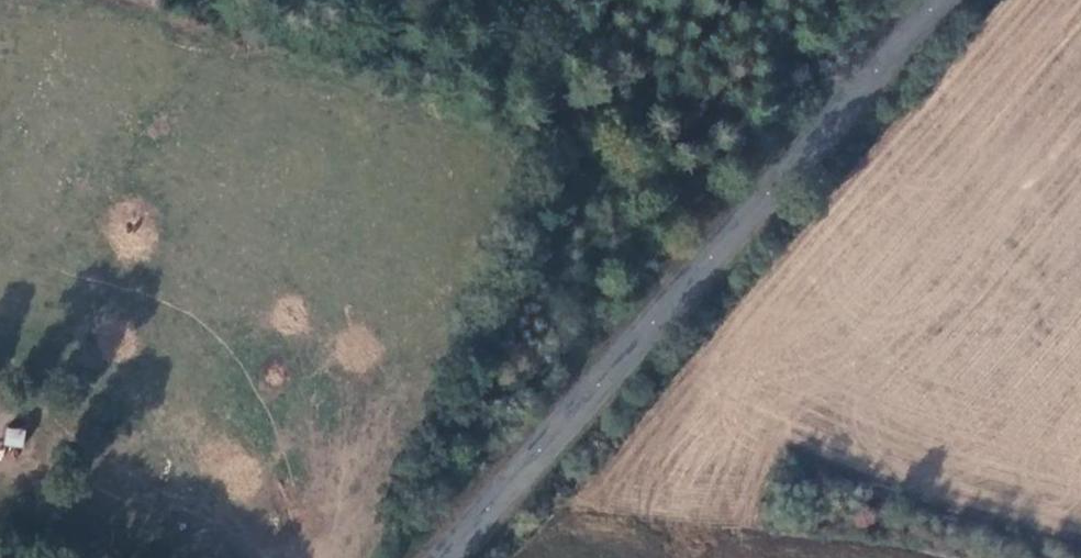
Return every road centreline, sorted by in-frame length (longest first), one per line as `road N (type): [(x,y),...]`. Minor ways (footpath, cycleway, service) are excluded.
road 1 (tertiary): [(940,0),(438,557)]

